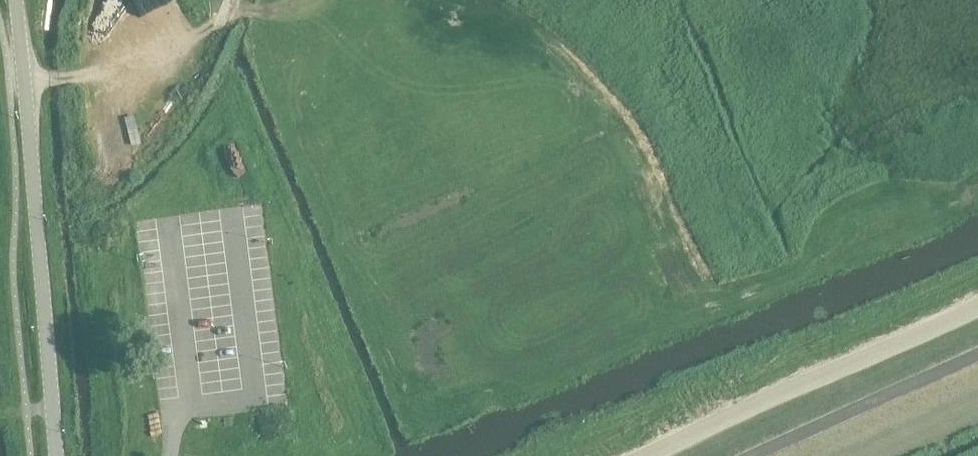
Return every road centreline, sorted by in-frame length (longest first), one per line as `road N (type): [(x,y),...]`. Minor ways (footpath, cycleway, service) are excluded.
road 1 (tertiary): [(56,455),(16,0)]
road 2 (tertiary): [(646,455),(977,308)]

